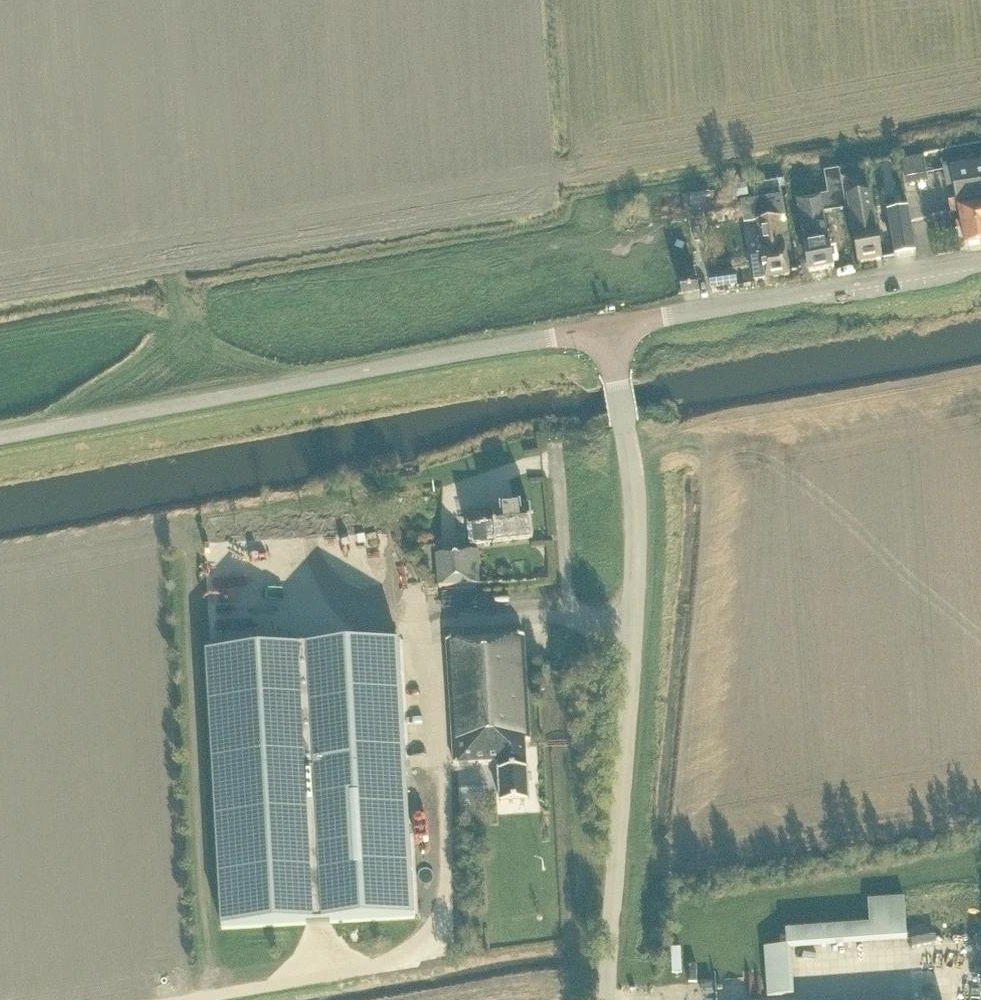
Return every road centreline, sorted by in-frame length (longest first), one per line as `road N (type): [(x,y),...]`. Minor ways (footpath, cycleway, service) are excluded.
road 1 (tertiary): [(605,999),(636,560),(632,474),(606,329)]
road 2 (unclassified): [(606,329),(0,438)]
road 3 (tertiary): [(606,329),(980,261)]

